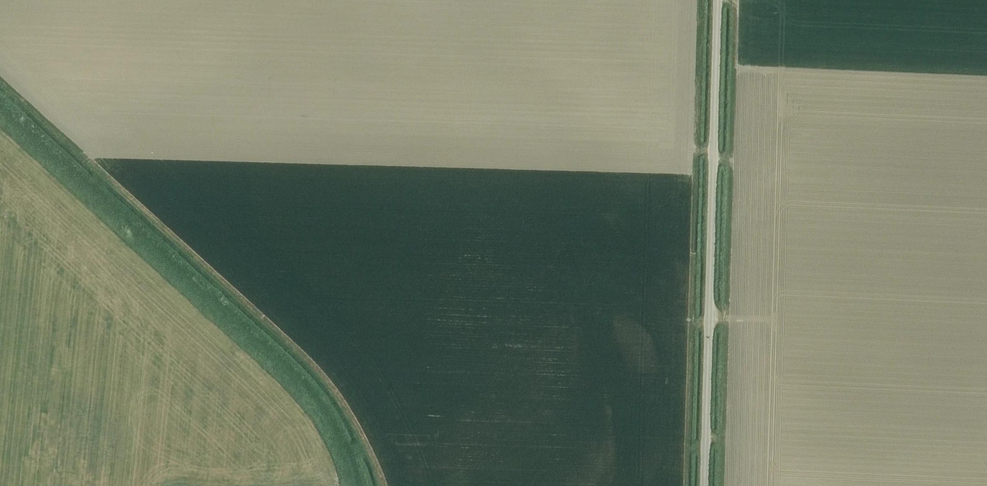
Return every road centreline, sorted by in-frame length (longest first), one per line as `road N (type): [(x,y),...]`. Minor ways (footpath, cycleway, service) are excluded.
road 1 (tertiary): [(704,485),(714,0)]

